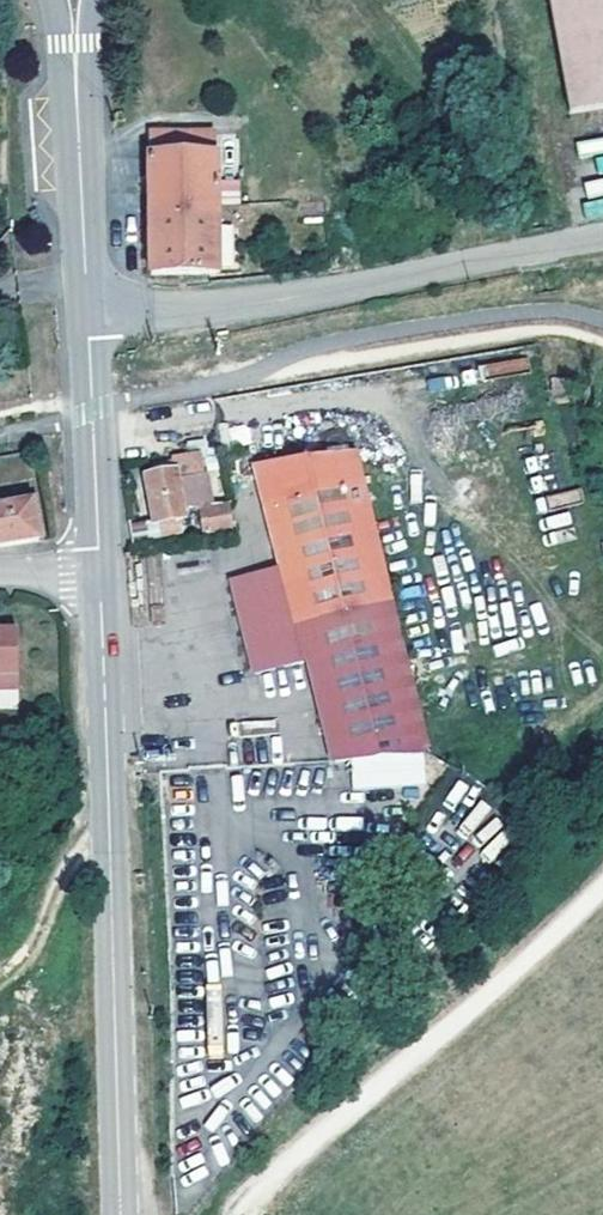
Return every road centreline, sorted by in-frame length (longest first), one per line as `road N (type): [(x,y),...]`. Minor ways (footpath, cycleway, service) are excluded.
road 1 (tertiary): [(102,569),(122,1214)]
road 2 (residential): [(88,314),(274,299),(602,234)]
road 3 (track): [(257,1214),(347,1122),(515,989),(602,901)]
road 4 (tertiary): [(75,35),(88,314)]
road 5 (tertiary): [(88,314),(102,569)]

